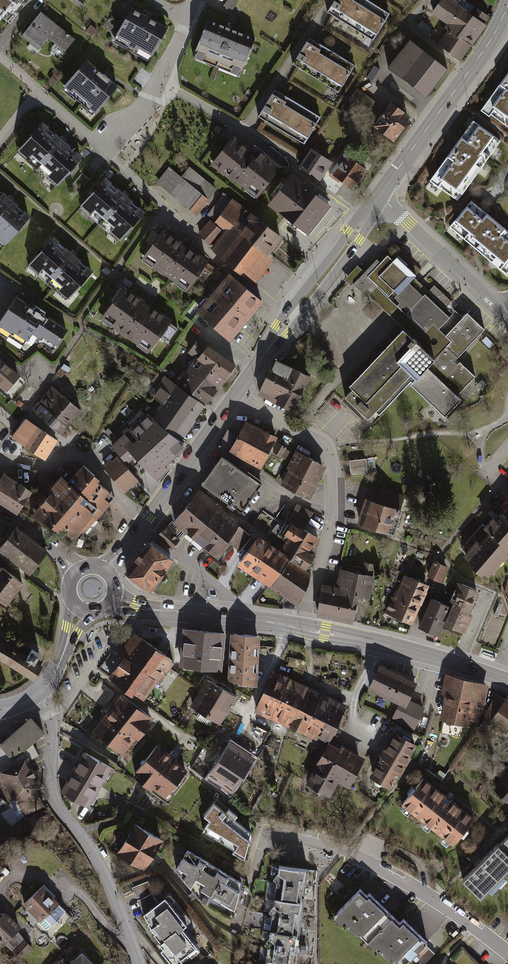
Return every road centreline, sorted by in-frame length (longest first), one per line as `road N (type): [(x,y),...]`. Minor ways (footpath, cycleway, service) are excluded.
road 1 (residential): [(32,699),(53,723),(56,804),(99,864),(139,963)]
road 2 (residential): [(299,628),(330,527),(330,468),(305,434),(233,397)]
road 3 (secondary): [(379,195),(233,397)]
road 4 (residential): [(187,20),(143,109),(98,145),(40,95)]
road 5 (secondary): [(507,3),(484,50),(379,195)]
road 6 (tertiary): [(507,681),(299,628)]
road 7 (residential): [(507,955),(434,900),(344,851)]
road 8 (tertiary): [(299,628),(111,602)]
road 9 (residential): [(0,460),(42,466),(81,455),(147,518)]
road 10 (residential): [(379,195),(503,310)]
road 11 (secondary): [(233,397),(147,518)]

